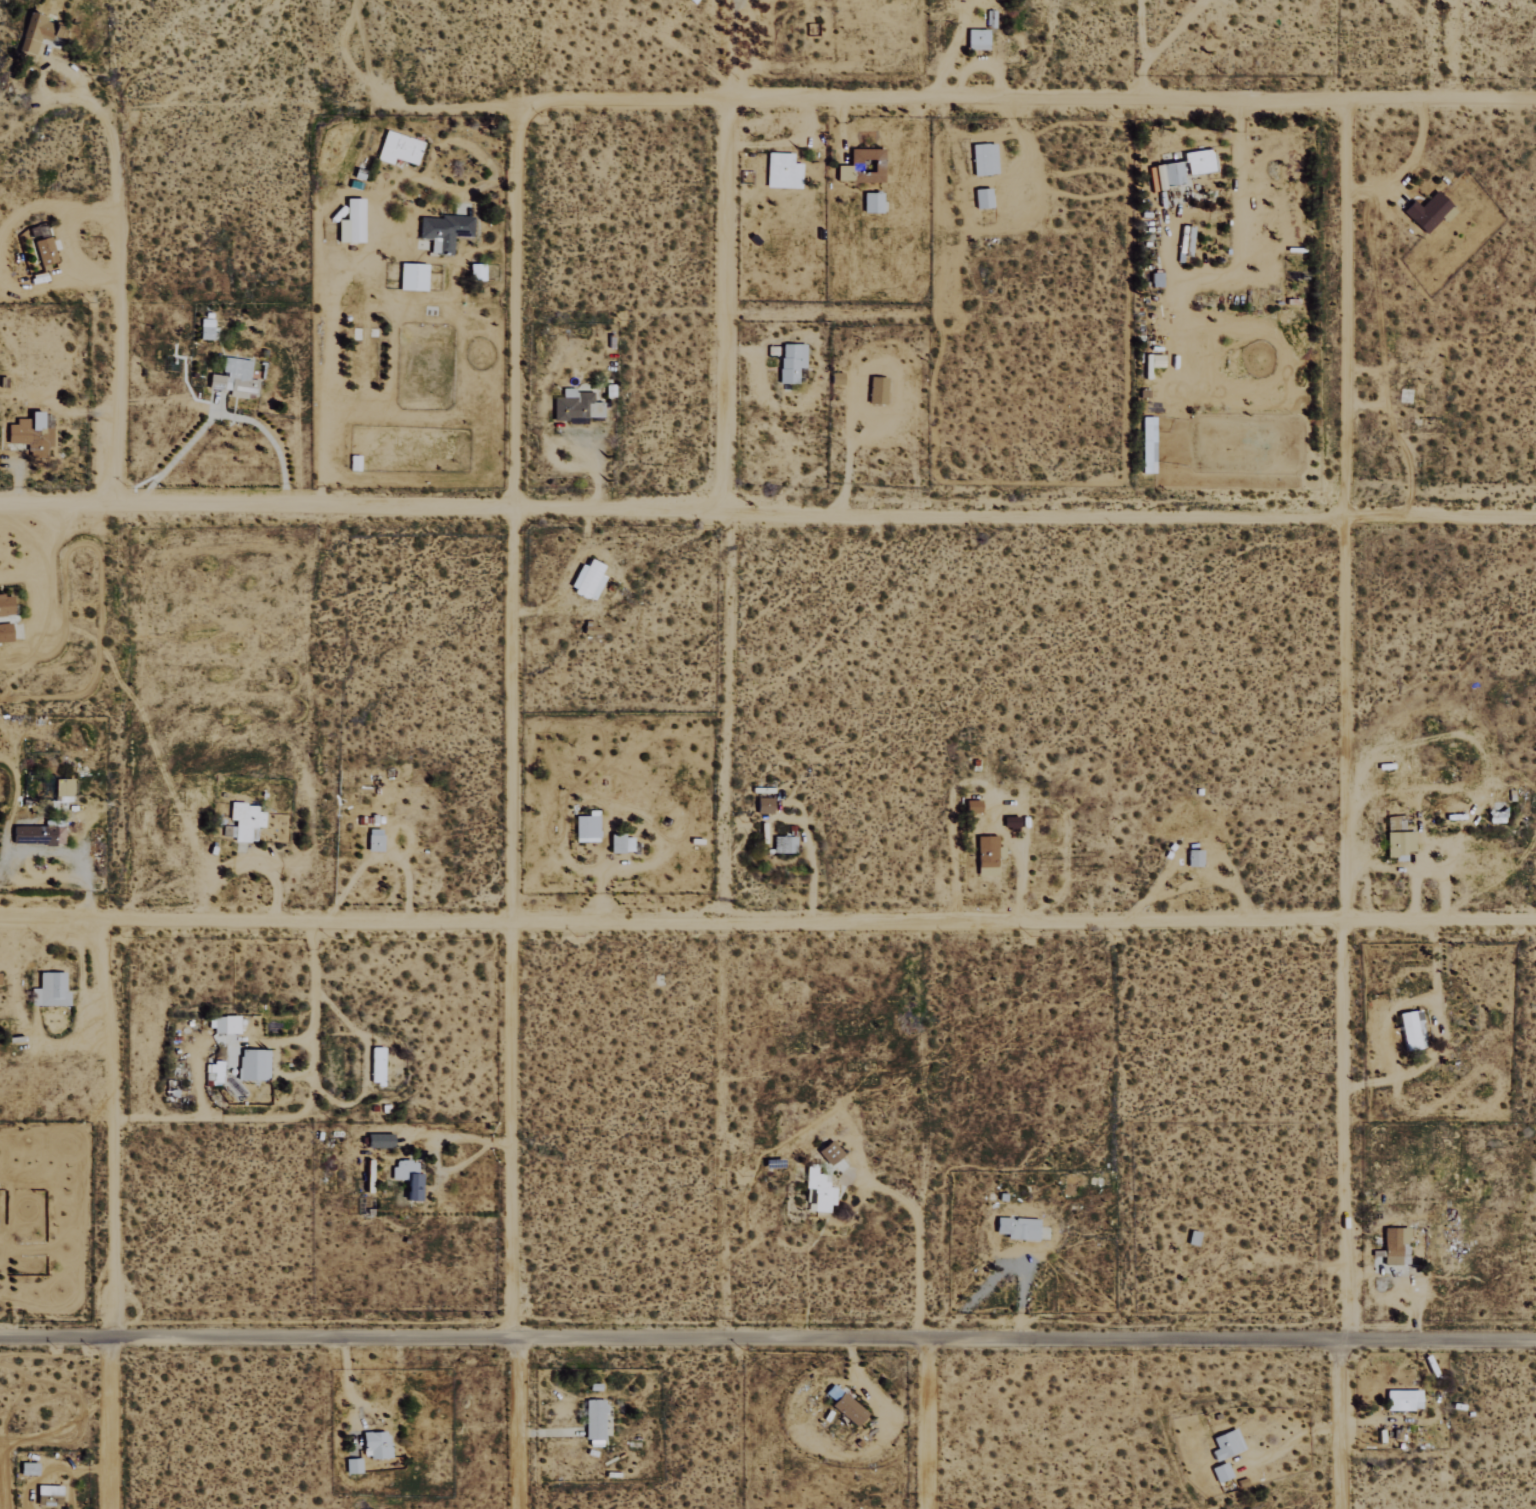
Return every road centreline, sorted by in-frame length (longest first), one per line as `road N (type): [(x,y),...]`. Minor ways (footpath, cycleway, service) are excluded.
road 1 (residential): [(1535,1342),(0,1337)]
road 2 (track): [(0,920),(1535,920)]
road 3 (residential): [(1342,517),(944,522),(723,510),(0,506)]
road 4 (track): [(1343,1339),(1346,920),(1331,108)]
road 5 (residential): [(502,110),(932,100),(1535,105)]
road 6 (track): [(723,923),(713,105)]
road 7 (residential): [(509,922),(512,509),(502,110)]
road 8 (track): [(513,1340),(509,922)]
road 9 (track): [(109,1337),(95,920)]
road 10 (track): [(109,503),(108,138),(75,102)]
road 11 (track): [(143,502),(221,415),(267,433),(281,454),(285,505)]
road 12 (track): [(1535,517),(1342,517)]
road 13 (track): [(109,1508),(109,1337)]
road 14 (track): [(516,1508),(513,1340)]
road 15 (track): [(926,1508),(923,1341)]
road 16 (residential): [(1338,1508),(1337,1376)]

